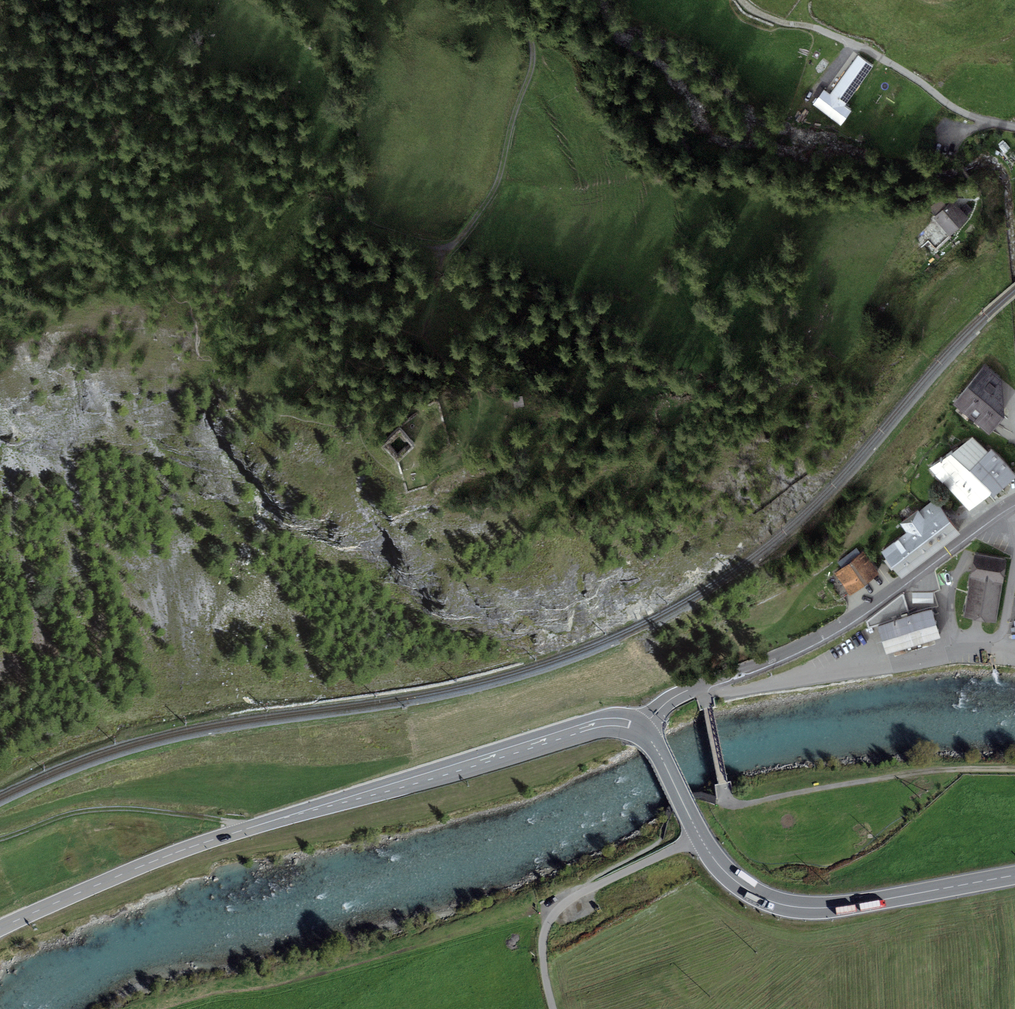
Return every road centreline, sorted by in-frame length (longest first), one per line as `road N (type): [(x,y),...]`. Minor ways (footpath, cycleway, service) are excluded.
road 1 (primary): [(641,730),(593,726),(239,831),(0,928)]
road 2 (primary): [(1014,875),(835,907),(772,902),(719,865),(641,730)]
road 3 (tertiary): [(641,730),(679,694),(792,651),(871,608),(1014,500)]
road 4 (track): [(1014,128),(961,112),(876,55),(776,20),(742,0)]
road 5 (track): [(727,803),(937,770),(1014,768)]
road 6 (track): [(517,0),(532,65),(497,183),(470,226),(444,249)]
road 7 (track): [(0,839),(98,809),(225,821),(239,831)]
road 8 (track): [(560,908),(569,891),(659,841),(672,809),(698,796),(727,803)]
road 9 (track): [(700,836),(560,908)]
road 10 (track): [(444,249),(359,220),(349,181)]
road 11 (track): [(727,803),(703,685)]

